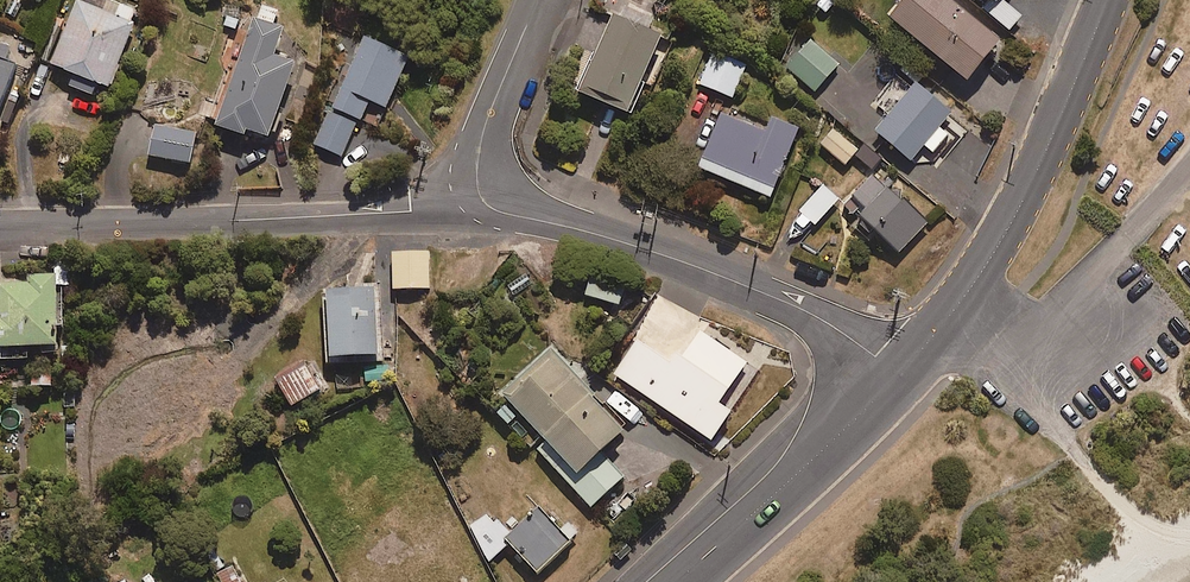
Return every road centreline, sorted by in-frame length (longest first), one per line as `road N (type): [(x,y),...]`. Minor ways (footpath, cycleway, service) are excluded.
road 1 (residential): [(476,187),(413,211),(0,225)]
road 2 (residential): [(900,371),(802,310),(593,233),(506,214),(485,204),(476,187)]
road 3 (secondary): [(1107,0),(1008,229),(951,314),(900,371)]
road 4 (secondary): [(900,371),(679,581)]
road 5 (residential): [(476,187),(481,139),(537,0)]

